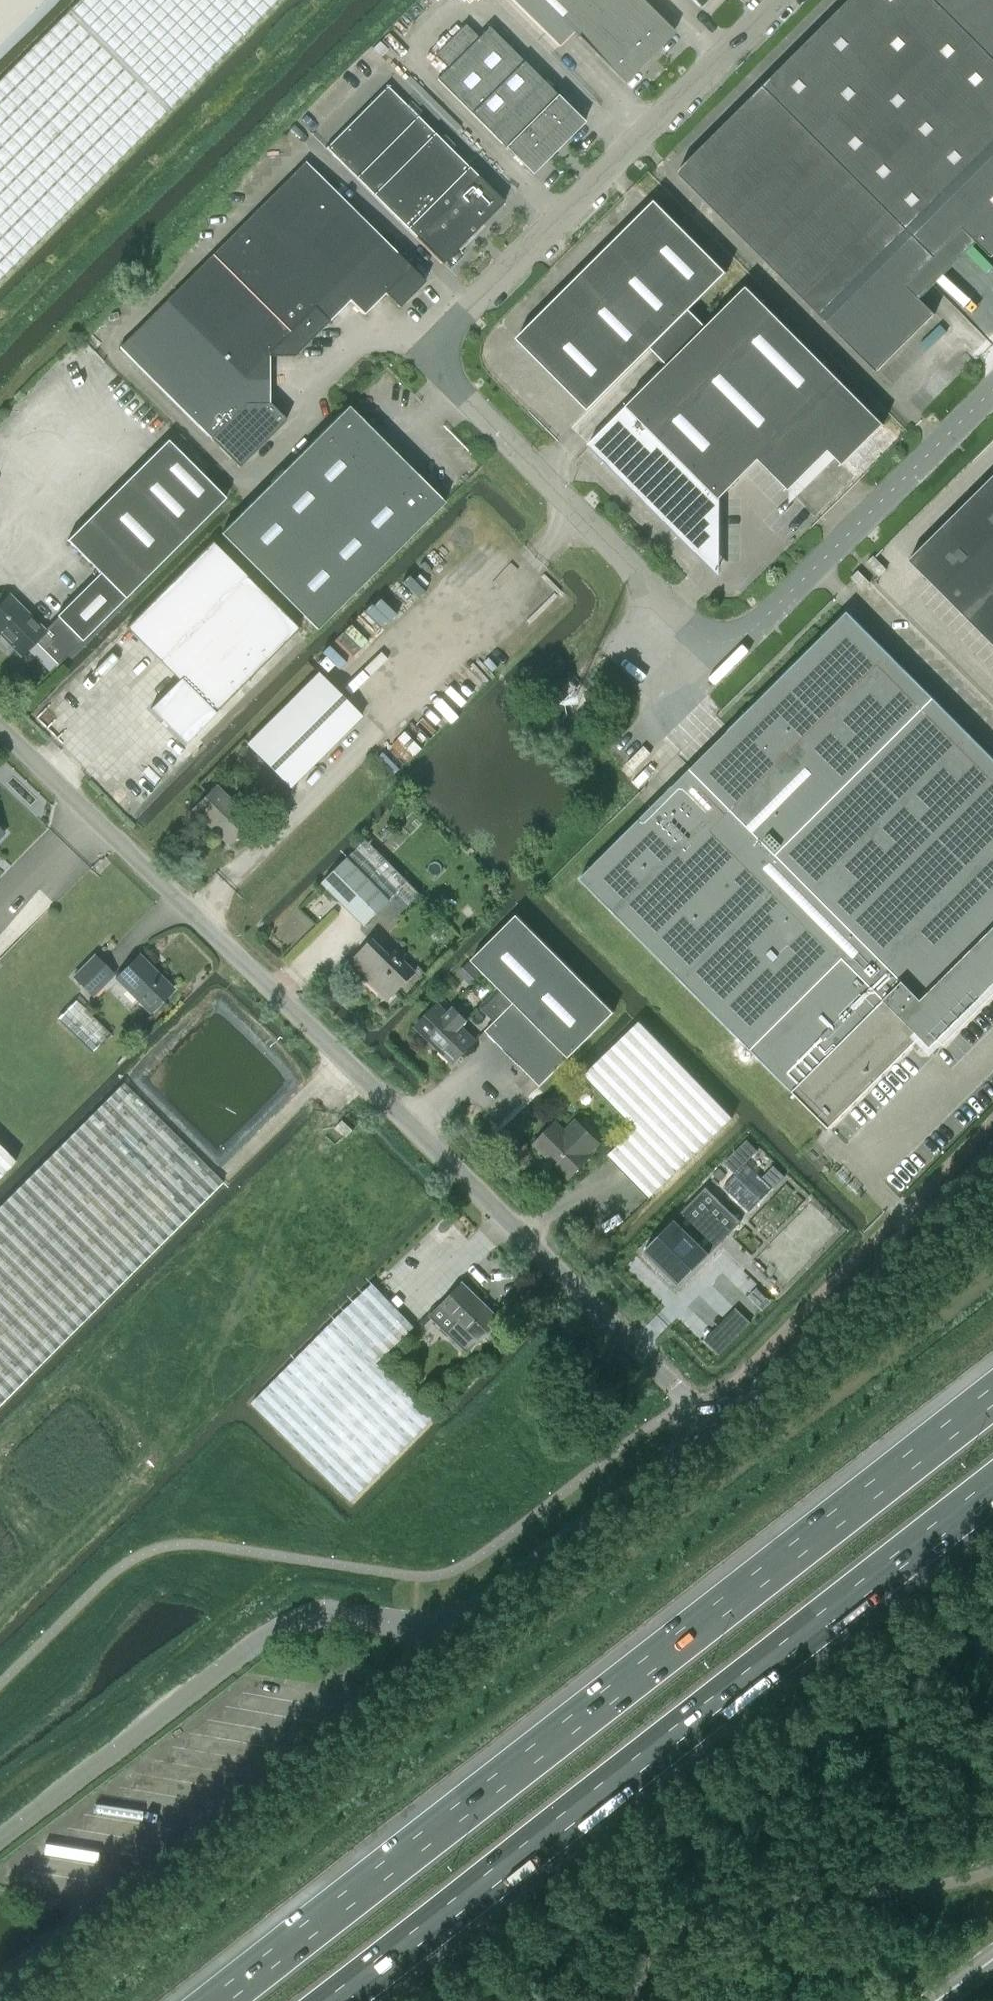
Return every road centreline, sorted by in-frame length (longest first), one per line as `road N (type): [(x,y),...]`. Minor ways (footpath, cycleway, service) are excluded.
road 1 (unclassified): [(777,0),(448,333),(442,358),(460,394),(722,656),(992,387)]
road 2 (unclassified): [(715,1431),(0,729)]
road 3 (motorway): [(992,1401),(226,2000)]
road 4 (unclassified): [(0,1839),(295,1619),(325,1614),(416,1628),(467,1614),(715,1431)]
road 5 (motorway): [(344,2000),(992,1494)]
road 6 (unclassified): [(715,1431),(992,1161)]

